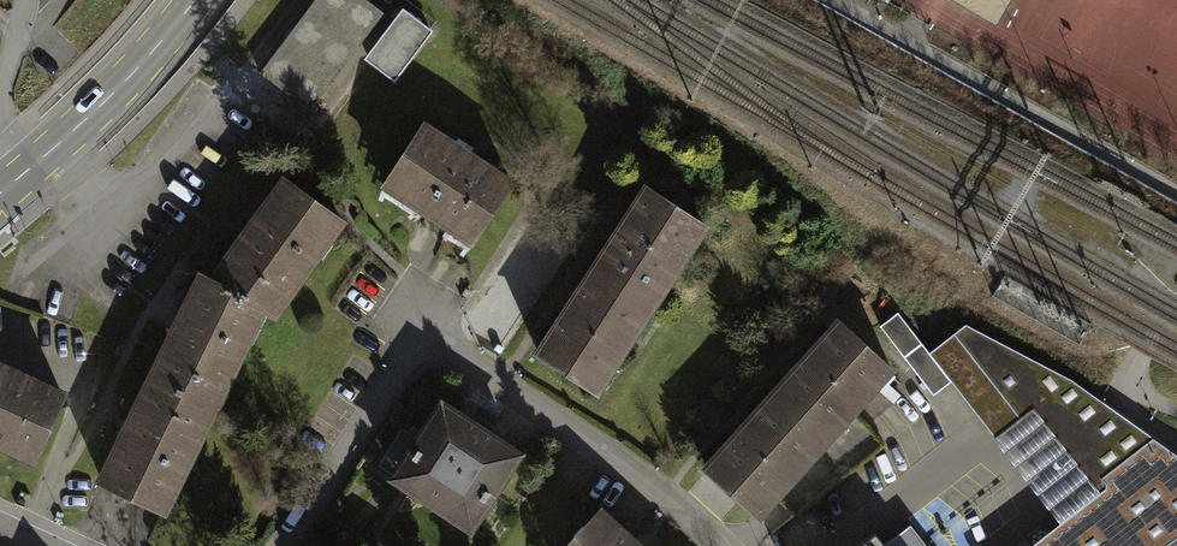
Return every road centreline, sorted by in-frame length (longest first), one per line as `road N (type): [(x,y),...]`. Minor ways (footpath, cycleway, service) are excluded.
road 1 (residential): [(292,545),(424,331),(652,485),(721,545)]
road 2 (tertiary): [(39,160),(106,100),(194,0)]

